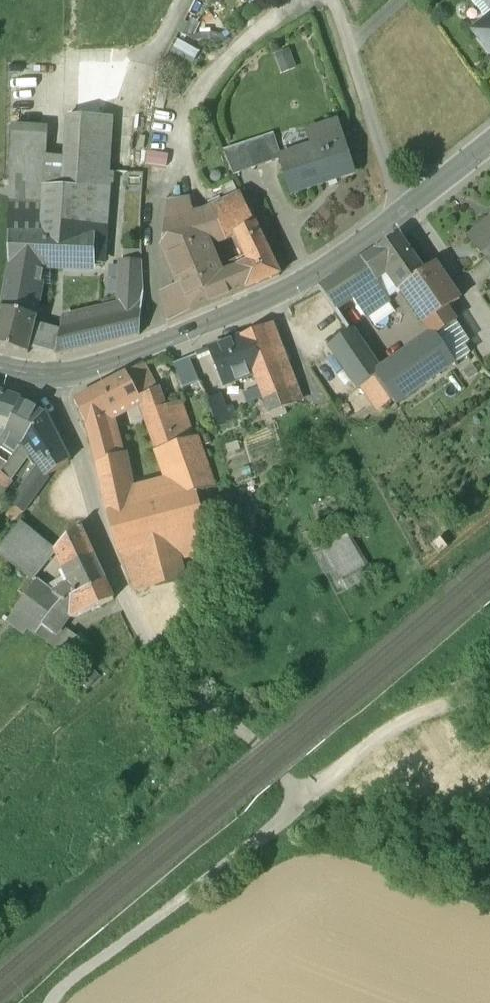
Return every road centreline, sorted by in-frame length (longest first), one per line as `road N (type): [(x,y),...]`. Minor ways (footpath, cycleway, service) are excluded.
road 1 (track): [(51,1002),(63,983),(404,724),(489,689)]
road 2 (secondary): [(51,382),(109,368),(300,281),(489,138)]
road 3 (residential): [(51,382),(157,663)]
road 4 (track): [(401,210),(331,0)]
road 5 (track): [(157,663),(191,700),(258,743),(308,799)]

